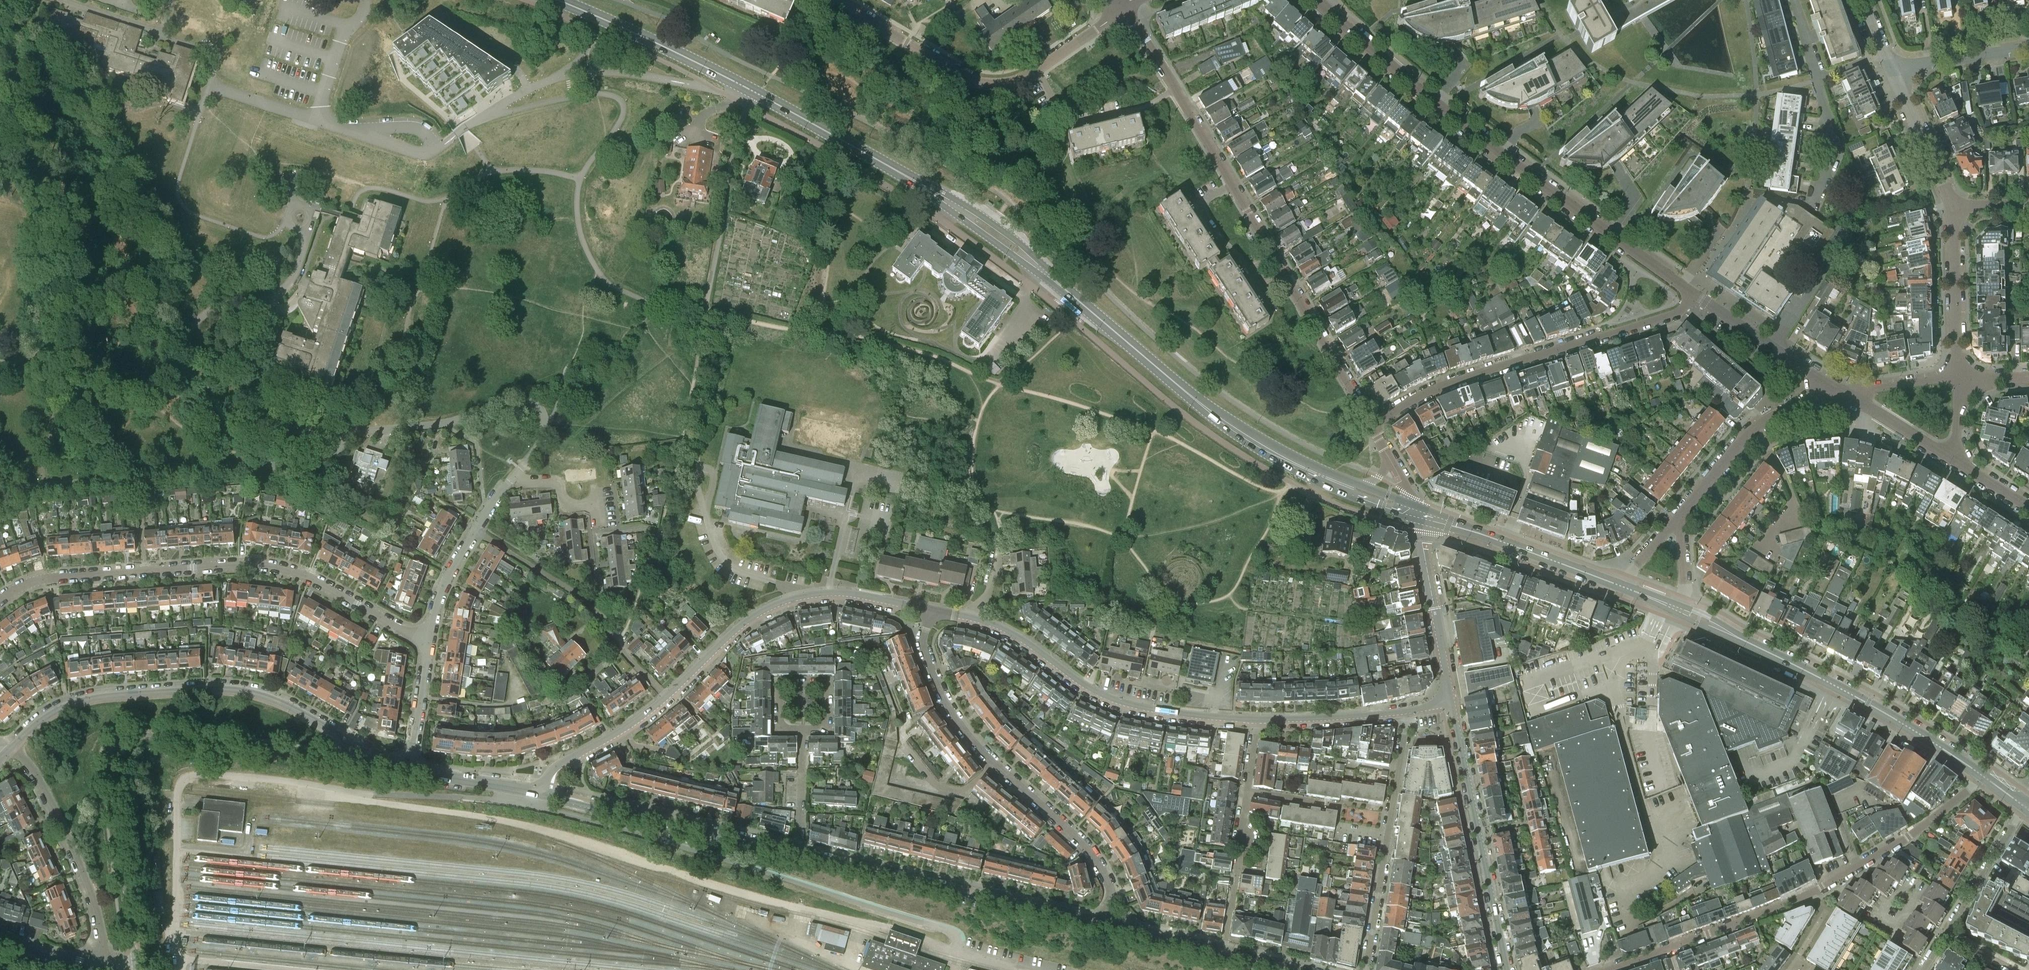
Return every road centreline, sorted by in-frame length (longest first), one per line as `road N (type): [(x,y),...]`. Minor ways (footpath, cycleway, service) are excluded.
road 1 (residential): [(1373,424),(1122,7)]
road 2 (residential): [(1694,293),(1501,154),(1319,0)]
road 3 (tertiary): [(135,964),(110,762),(119,742),(146,734),(328,762),(355,744)]
road 4 (tertiary): [(931,609),(839,592),(783,601),(746,619),(639,719),(563,761),(536,793)]
road 5 (residential): [(0,602),(47,579),(269,567),(315,581),(428,643)]
road 6 (residential): [(1983,775),(1908,837),(1799,898),(1610,969)]
road 7 (residential): [(931,609),(922,643),(942,696),(994,765),(1091,852),(1110,894),(1105,929)]
road 8 (residential): [(344,430),(256,422),(201,386),(185,359),(185,337),(200,317),(227,304),(264,302),(289,283),(303,250),(301,229)]
road 9 (tertiary): [(355,744),(274,698),(219,688),(80,700),(32,725),(13,747)]
road 10 (residential): [(314,118),(429,152),(528,89),(517,71),(429,9)]
road 11 (residential): [(0,490),(284,465),(330,455),(344,430)]
road 12 (tertiary): [(1258,719),(1137,707),(1097,692),(994,625),(931,609)]
road 13 (residential): [(1694,293),(1672,314),(1461,379),(1373,424)]
road 14 (primary): [(1983,775),(1889,716),(1676,609)]
road 15 (residential): [(1122,7),(1035,71),(999,84),(966,77),(834,0)]
road 16 (tertiary): [(798,856),(1105,929)]
road 17 (residential): [(514,477),(545,423),(526,400),(443,423),(344,430)]
road 18 (tertiary): [(1507,969),(1452,703)]
road 19 (tertiary): [(536,793),(798,856)]
road 20 (primary): [(1195,402),(1255,449),(1414,517)]
road 21 (tertiary): [(13,747),(44,788),(86,881),(109,966)]
road 22 (primary): [(758,95),(556,0)]
road 23 (residential): [(706,302),(733,142),(758,95)]
road 24 (residential): [(1679,515),(1751,430),(1783,411),(1845,393)]
road 25 (primary): [(1195,402),(1034,265)]
road 26 (primary): [(941,198),(758,95)]
road 27 (primary): [(1368,488),(1195,402)]
road 28 (tertiary): [(1452,703),(1414,517)]
road 29 (residential): [(428,643),(454,564),(514,477)]
road 30 (residential): [(1845,393),(1694,293)]
road 31 (residential): [(1958,379),(1954,209)]
road 32 (residential): [(802,729),(781,726),(781,688),(823,685),(826,724),(804,729)]
road 33 (residential): [(1954,209),(1894,70)]
road 34 (tertiary): [(1409,711),(1258,719)]
road 35 (residential): [(2025,807),(1947,934)]
road 36 (residential): [(1815,208),(1839,148),(1818,77)]
road 37 (residential): [(314,118),(209,85),(217,58)]
road 38 (residential): [(1894,70),(2028,46)]
road 39 (residential): [(1960,465),(1845,393)]
road 40 (residential): [(1389,837),(1367,969)]
road 41 (residential): [(409,773),(428,643)]
road 42 (tertiary): [(536,793),(409,773)]
road 43 (residential): [(1409,711),(1389,837)]
road 44 (residential): [(798,856),(802,729)]
road 45 (residential): [(314,118),(345,26),(365,11)]
road 46 (tertiary): [(1105,929),(1223,957)]

